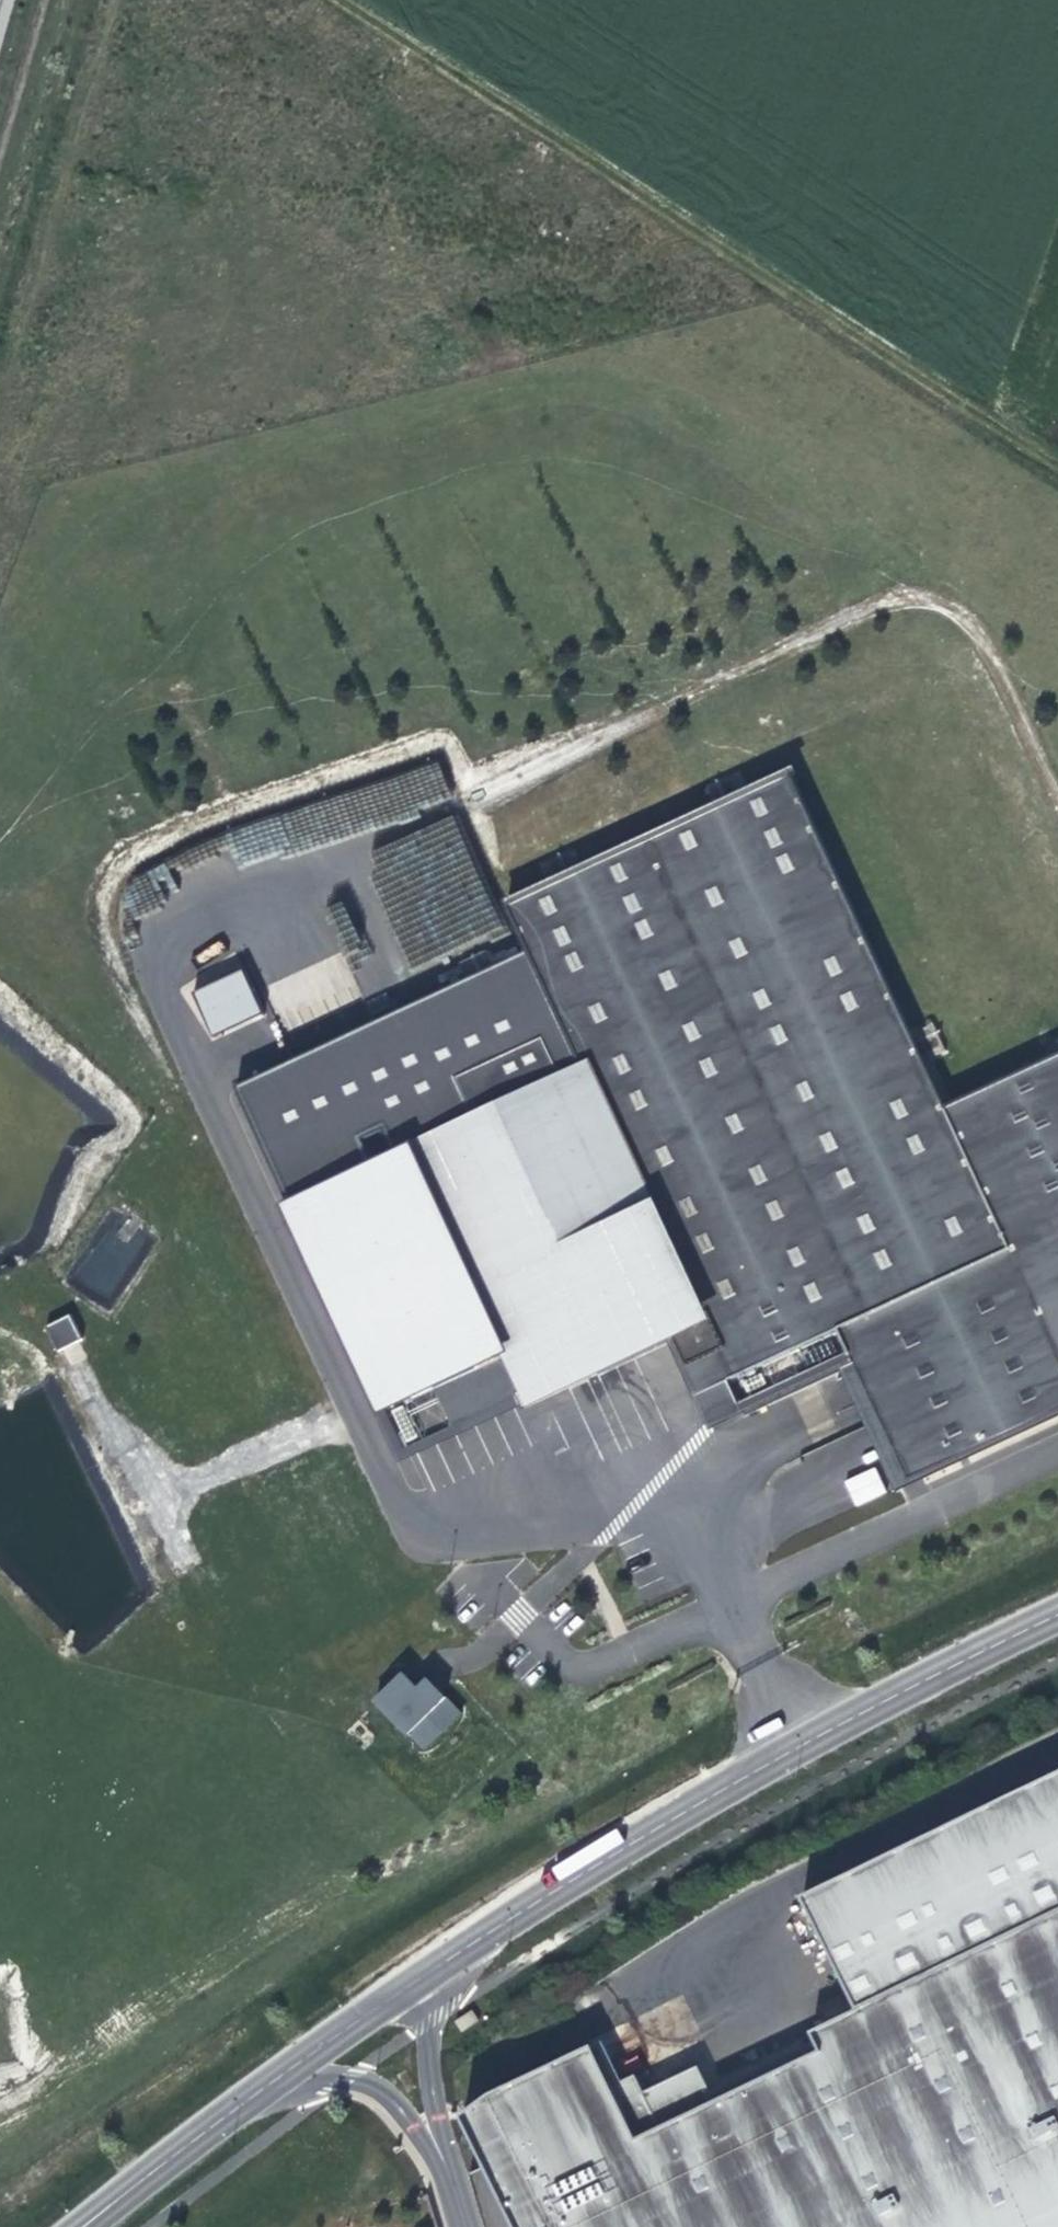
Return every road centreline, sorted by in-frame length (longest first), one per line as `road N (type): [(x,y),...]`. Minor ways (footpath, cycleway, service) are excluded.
road 1 (unclassified): [(1057,1621),(799,1746),(434,1963),(86,2226)]
road 2 (track): [(339,0),(1057,468)]
road 3 (track): [(1057,795),(976,622),(945,600),(903,597),(456,805)]

